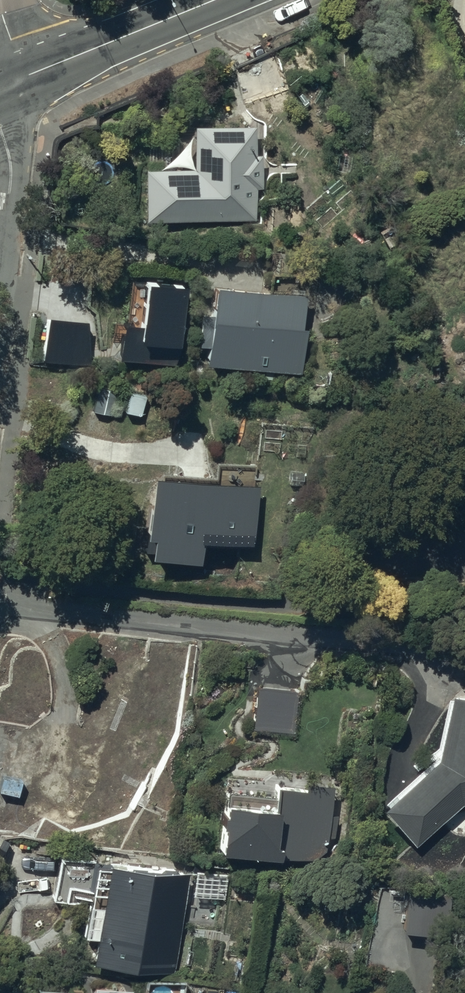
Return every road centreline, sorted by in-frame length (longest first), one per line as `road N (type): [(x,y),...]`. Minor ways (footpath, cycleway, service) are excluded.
road 1 (secondary): [(216,0),(28,78)]
road 2 (residential): [(0,113),(10,172),(0,297)]

